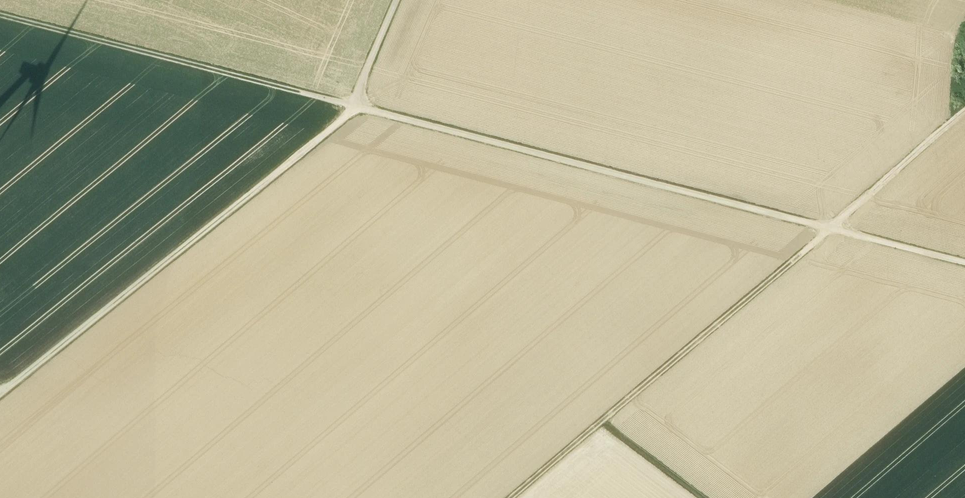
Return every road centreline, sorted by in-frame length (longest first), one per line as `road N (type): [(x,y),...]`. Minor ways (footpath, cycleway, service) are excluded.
road 1 (track): [(836,230),(0,22)]
road 2 (track): [(0,408),(362,116)]
road 3 (track): [(512,497),(821,252),(836,230)]
road 4 (track): [(836,230),(964,116)]
road 5 (track): [(964,267),(836,230)]
road 6 (track): [(398,0),(362,116)]

